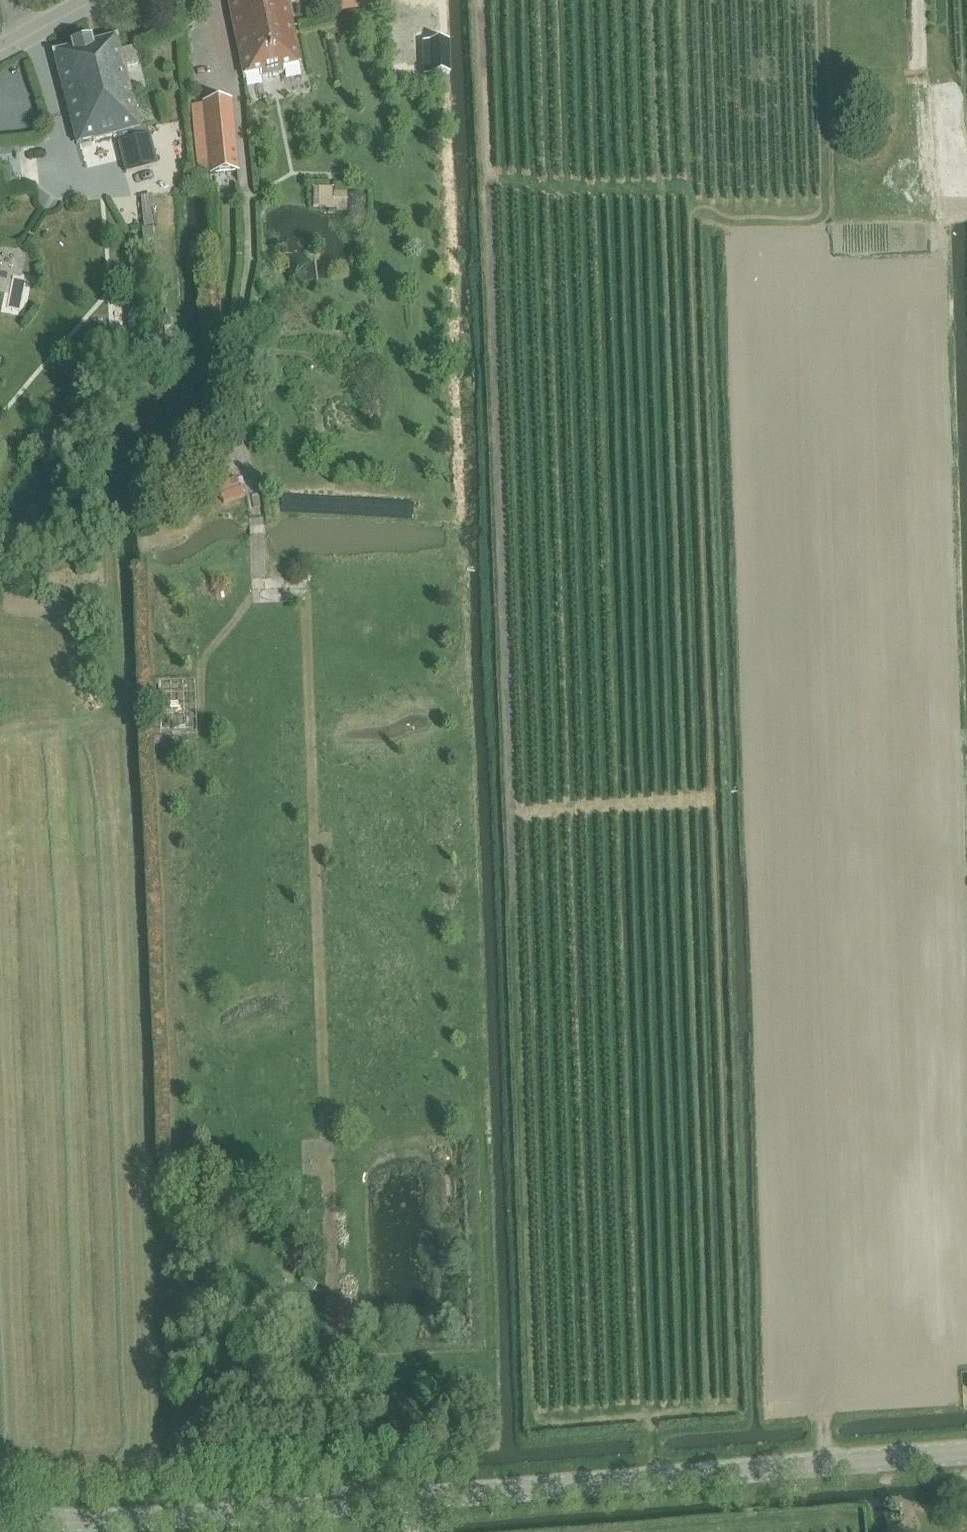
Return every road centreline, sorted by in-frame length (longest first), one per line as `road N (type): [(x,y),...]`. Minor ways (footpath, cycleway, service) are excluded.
road 1 (tertiary): [(0,1520),(43,1526),(406,1510),(966,1455)]
road 2 (track): [(7,1397),(6,1531)]

